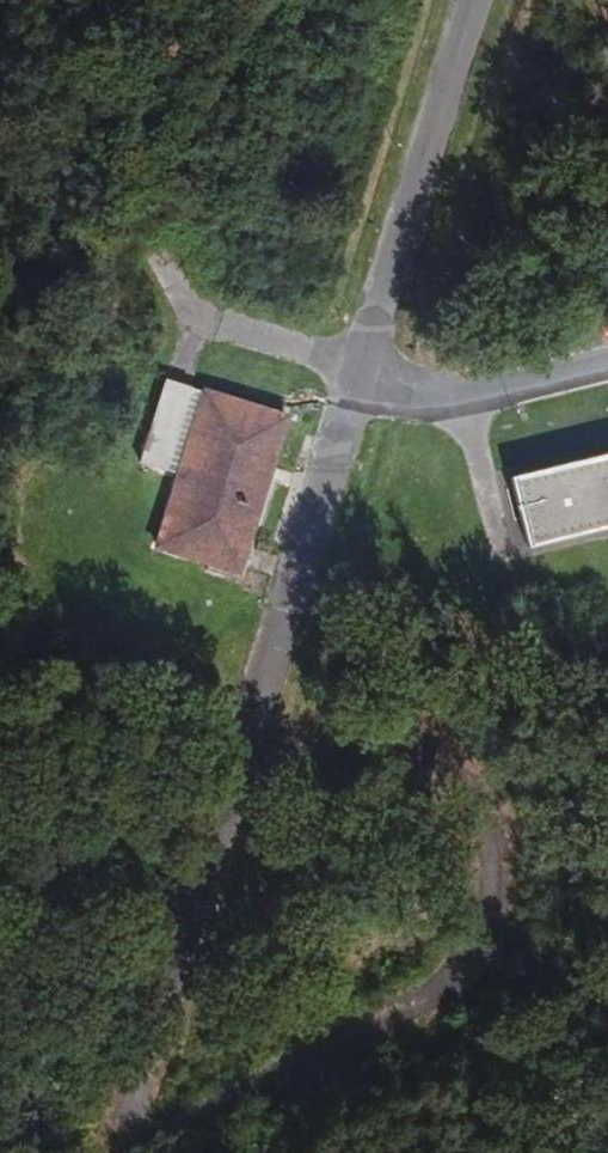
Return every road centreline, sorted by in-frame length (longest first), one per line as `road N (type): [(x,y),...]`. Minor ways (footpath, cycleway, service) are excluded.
road 1 (unclassified): [(118,1147),(436,994),(479,964),(500,912),(491,813),(458,769),(396,723),(316,725),(239,780)]
road 2 (unclassified): [(239,780),(364,366)]
road 3 (unclassified): [(118,1147),(239,780)]
road 4 (unclassified): [(364,366),(477,0)]
road 5 (unclassified): [(189,355),(201,316),(364,366)]
road 6 (unclassified): [(446,398),(480,454),(504,553)]
road 7 (unclassified): [(446,398),(607,369)]

